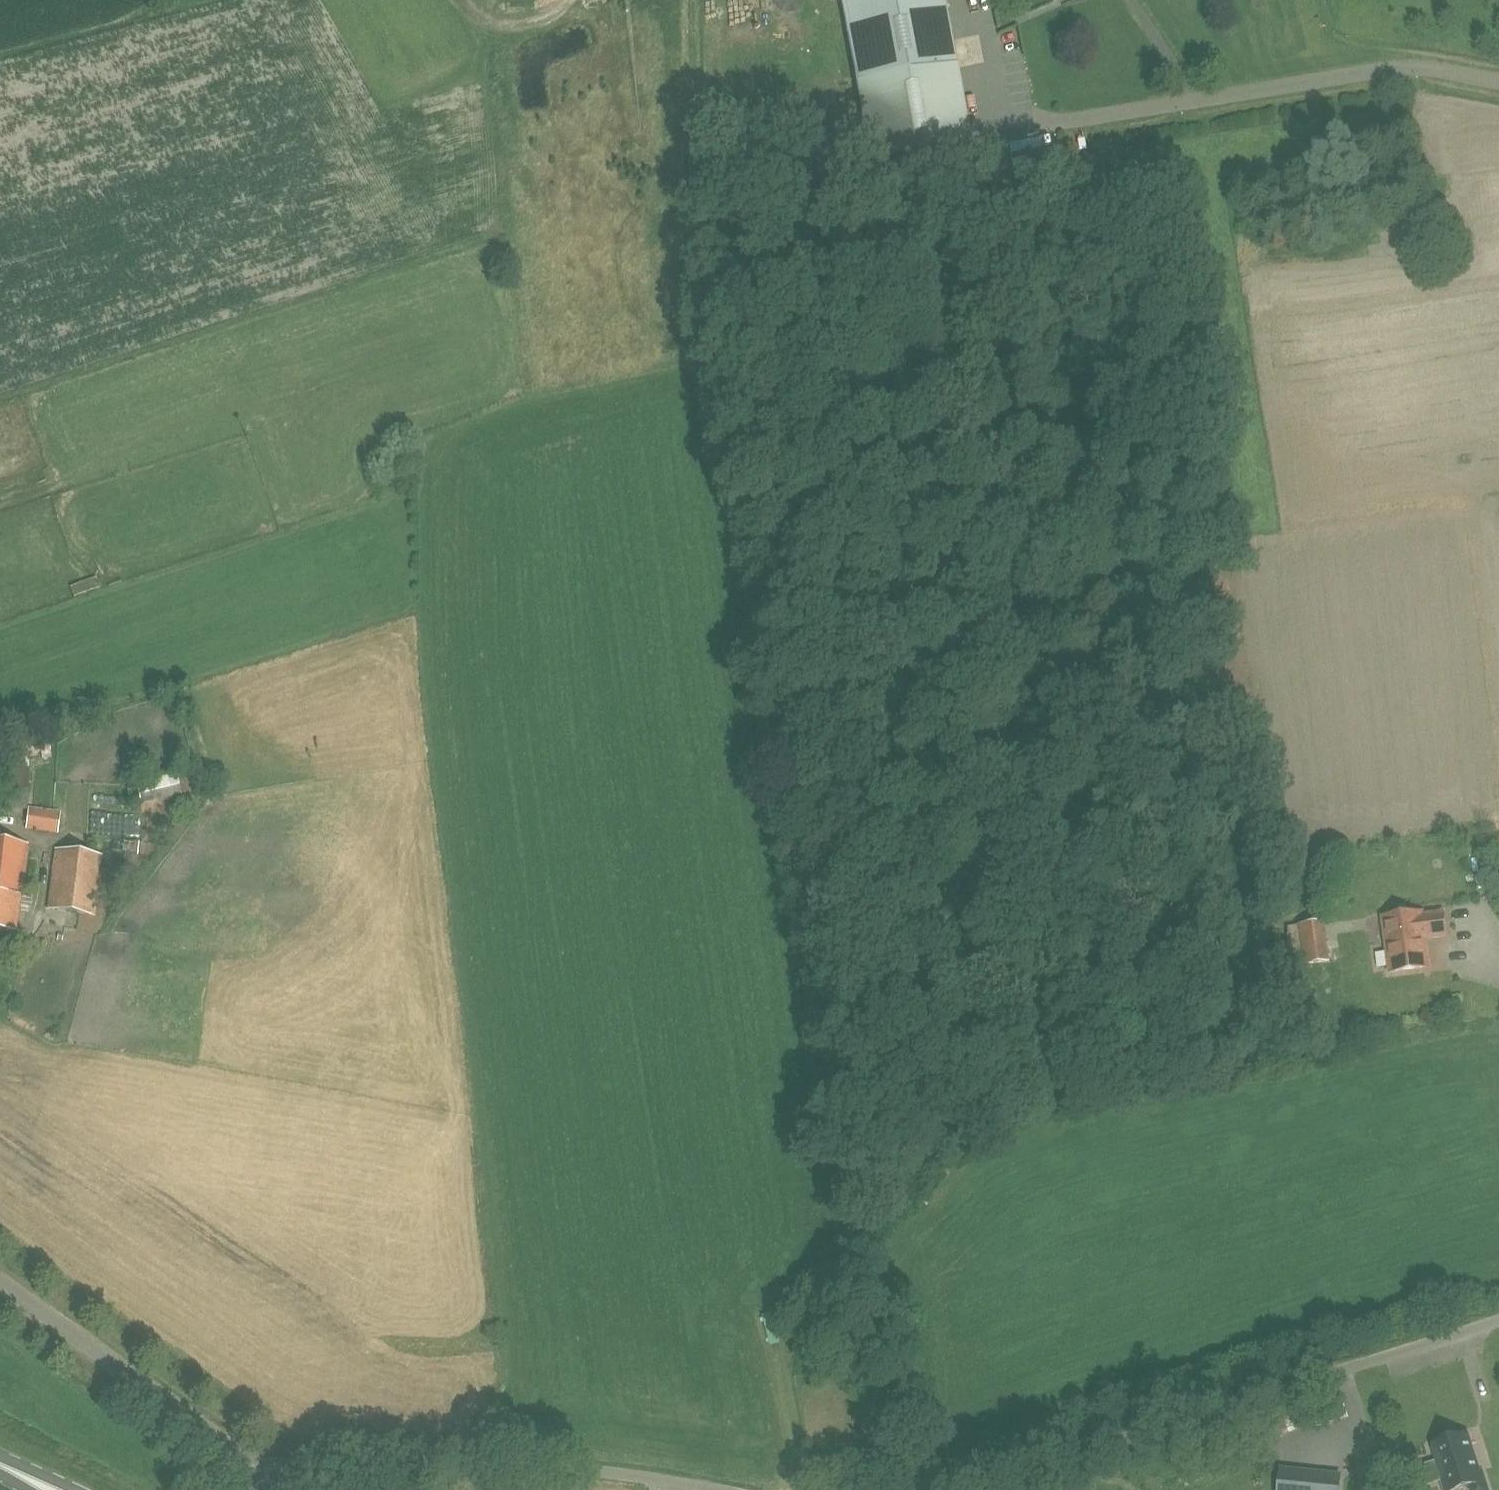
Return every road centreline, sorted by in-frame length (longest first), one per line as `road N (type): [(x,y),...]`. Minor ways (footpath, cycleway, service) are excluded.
road 1 (unclassified): [(961,1489),(1498,1320)]
road 2 (unclassified): [(271,1478),(315,1459),(395,1455),(703,1489)]
road 3 (unclassified): [(271,1478),(0,1281)]

